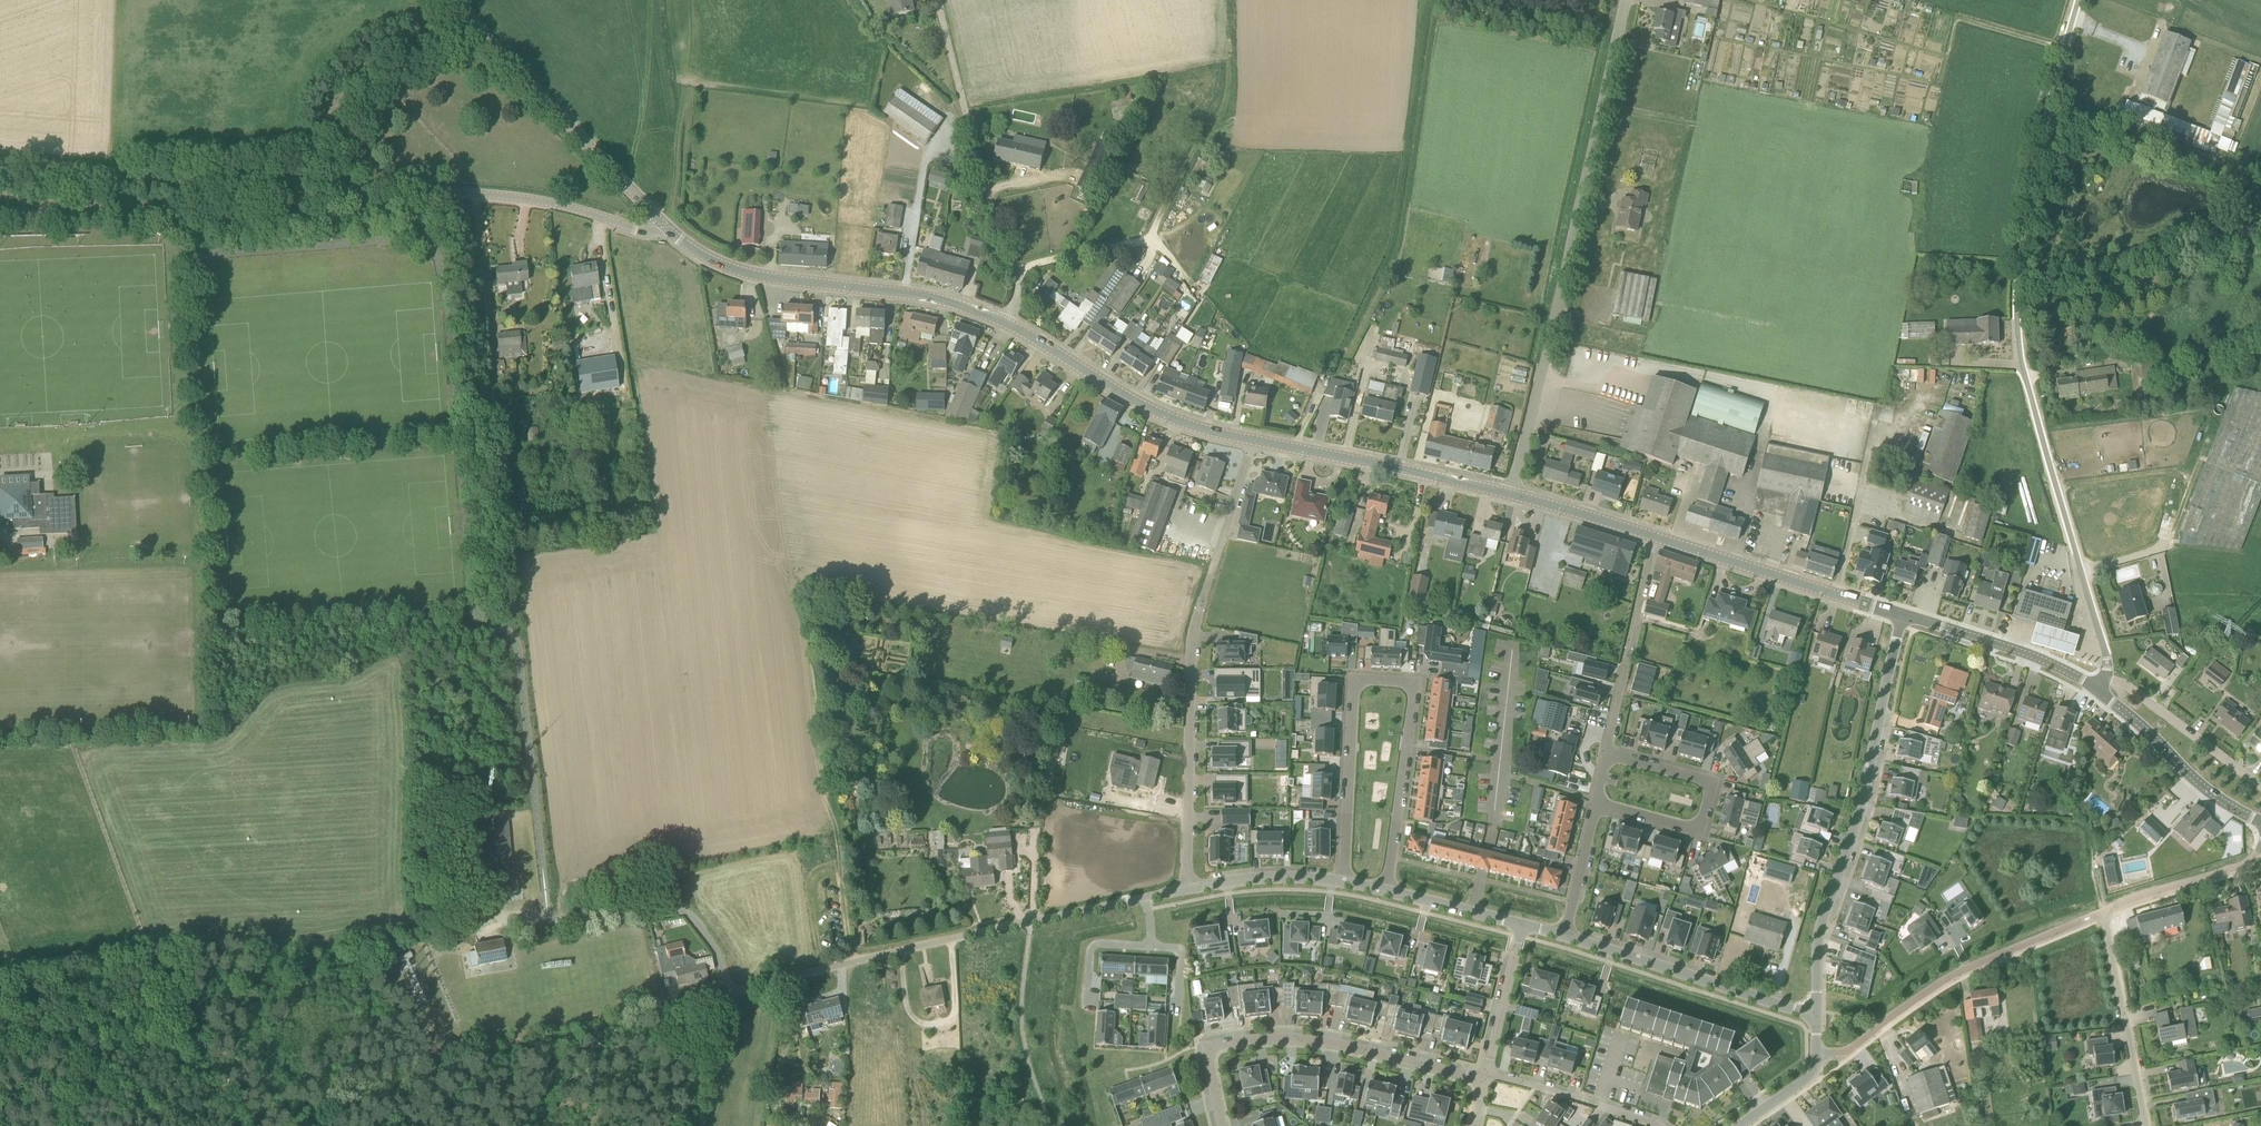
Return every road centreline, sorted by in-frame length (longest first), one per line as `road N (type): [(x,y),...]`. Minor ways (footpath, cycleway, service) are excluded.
road 1 (unclassified): [(2108,675),(2013,325),(2015,248),(2081,0)]
road 2 (tertiary): [(662,223),(643,232),(556,205),(475,194),(0,163)]
road 3 (tertiary): [(1254,441),(1137,402),(1006,323),(963,306),(751,275),(702,256),(662,223)]
road 4 (unclassified): [(1511,495),(1620,0)]
road 5 (residential): [(1344,882),(1354,681),(1416,683),(1388,891)]
road 6 (track): [(460,930),(421,930),(329,951),(229,941),(0,971)]
road 7 (unclassified): [(1188,888),(1191,639),(1254,441)]
road 8 (unclassified): [(730,992),(1146,898)]
road 9 (residential): [(1817,1013),(1818,936),(1859,815),(1904,615)]
road 10 (residential): [(1485,1081),(1340,1044),(1271,1038),(1207,1047),(1223,1125)]
road 11 (residential): [(1817,1054),(1851,1050),(1967,969),(2104,911)]
road 12 (unclassified): [(730,992),(688,914),(460,930)]
road 13 (tertiary): [(662,223),(458,0)]
road 14 (track): [(285,1125),(442,1064),(561,1034)]
road 15 (residential): [(1596,805),(1702,832),(1714,784),(1607,753)]
road 16 (residential): [(1817,1013),(1565,936)]
road 17 (tertiary): [(1511,495),(1254,441)]
road 18 (tertiary): [(1904,615),(1655,536)]
road 19 (track): [(1149,239),(1226,101),(1224,0)]
road 20 (residential): [(1607,753),(1655,536)]
road 21 (residential): [(2147,1125),(2104,911)]
road 22 (tertiary): [(2102,691),(2037,657),(1904,615)]
road 23 (tertiary): [(2260,820),(2222,801),(2102,691)]
road 24 (residential): [(1656,1125),(1486,1076)]
road 25 (residential): [(2104,911),(2251,863),(2260,851)]
road 26 (track): [(795,975),(773,1101),(791,1125)]
road 27 (residential): [(1344,882),(1242,879),(1188,888)]
road 28 (residential): [(1486,1076),(1522,926)]
road 29 (tertiary): [(1655,536),(1511,495)]
road 30 (residential): [(1522,926),(1388,891)]
road 31 (residential): [(1565,936),(1596,805)]
road 32 (residential): [(1151,947),(1093,944),(1090,1008)]

